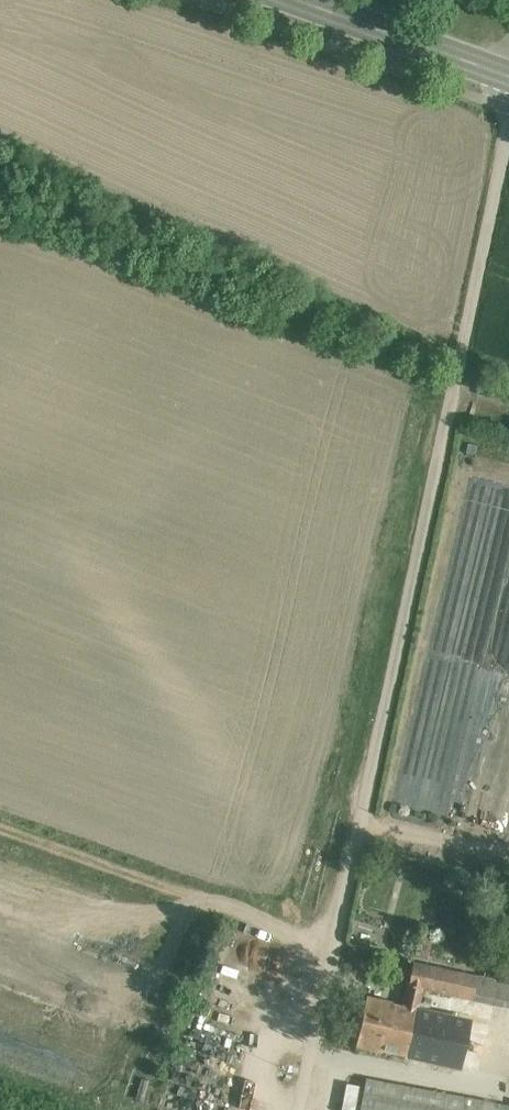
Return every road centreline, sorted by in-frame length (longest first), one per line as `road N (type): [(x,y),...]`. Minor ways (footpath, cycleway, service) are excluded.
road 1 (unclassified): [(297,1109),(508,118)]
road 2 (primary): [(297,0),(508,76)]

